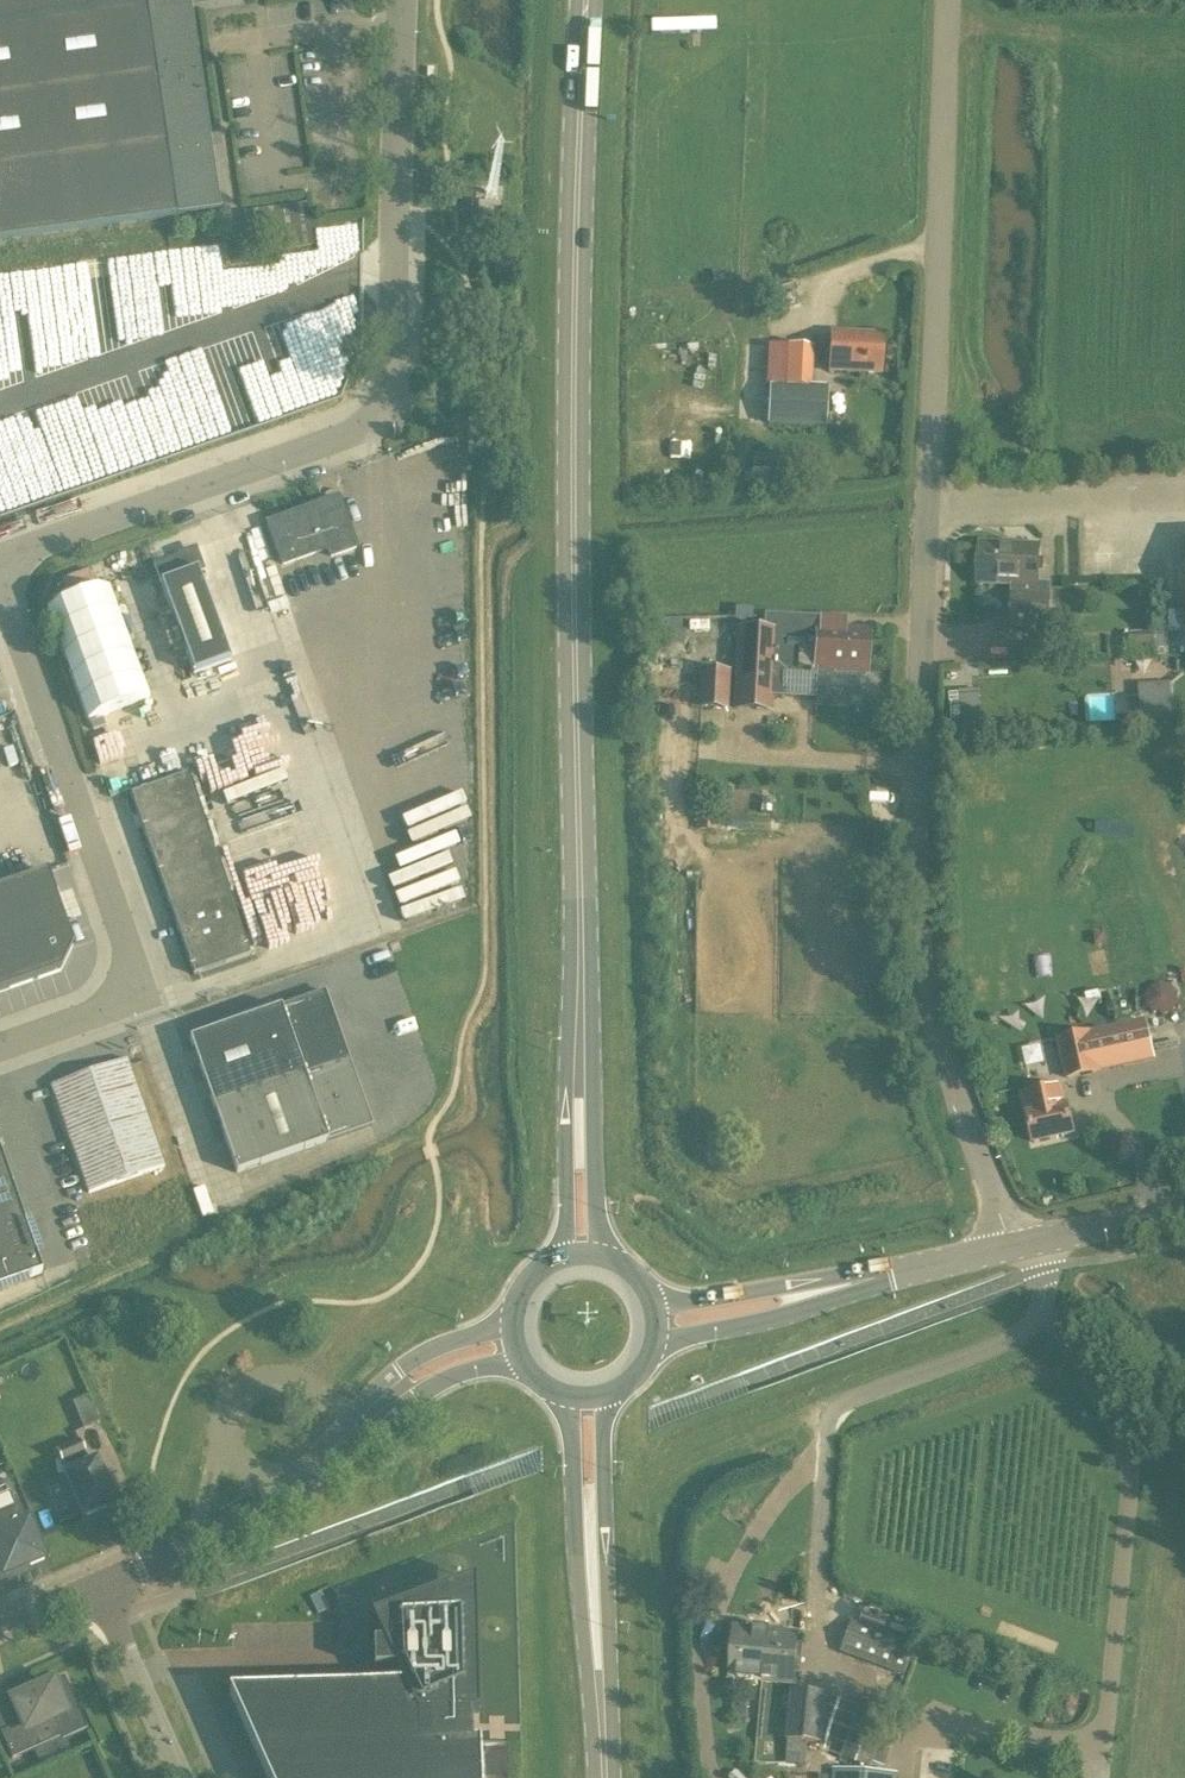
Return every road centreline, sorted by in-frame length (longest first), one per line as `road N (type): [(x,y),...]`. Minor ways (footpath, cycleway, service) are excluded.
road 1 (unclassified): [(1010,1246),(929,1005),(915,881),(949,0)]
road 2 (primary): [(579,1032),(573,434),(587,0)]
road 3 (unclassified): [(0,557),(393,419),(403,0)]
road 4 (unclassified): [(0,1047),(146,996),(0,577)]
road 5 (unclassified): [(826,1449),(828,1420),(842,1402),(982,1350),(1033,1321),(1045,1285),(1033,1241)]
road 6 (tertiary): [(512,1309),(494,1327),(398,1369),(334,1432),(323,1459)]
road 7 (primary): [(614,1259),(598,1223),(579,1032)]
road 8 (primary): [(579,1032),(566,1223),(556,1258)]
road 9 (tertiary): [(323,1459),(347,1451),(445,1380),(488,1366),(524,1367)]
road 10 (tertiary): [(323,1459),(247,1519),(139,1565)]
road 11 (unclassified): [(182,1777),(96,1583)]
road 12 (primary): [(593,1576),(604,1777)]
road 13 (tertiary): [(653,1349),(787,1315),(841,1287)]
road 14 (tertiary): [(841,1287),(779,1286),(686,1301),(650,1296)]
road 15 (primary): [(558,1394),(571,1424),(573,1484),(593,1576)]
road 16 (primary): [(593,1576),(603,1429),(613,1392)]
road 17 (tertiary): [(841,1287),(1010,1246)]
road 18 (tertiary): [(1033,1241),(1184,1209)]

